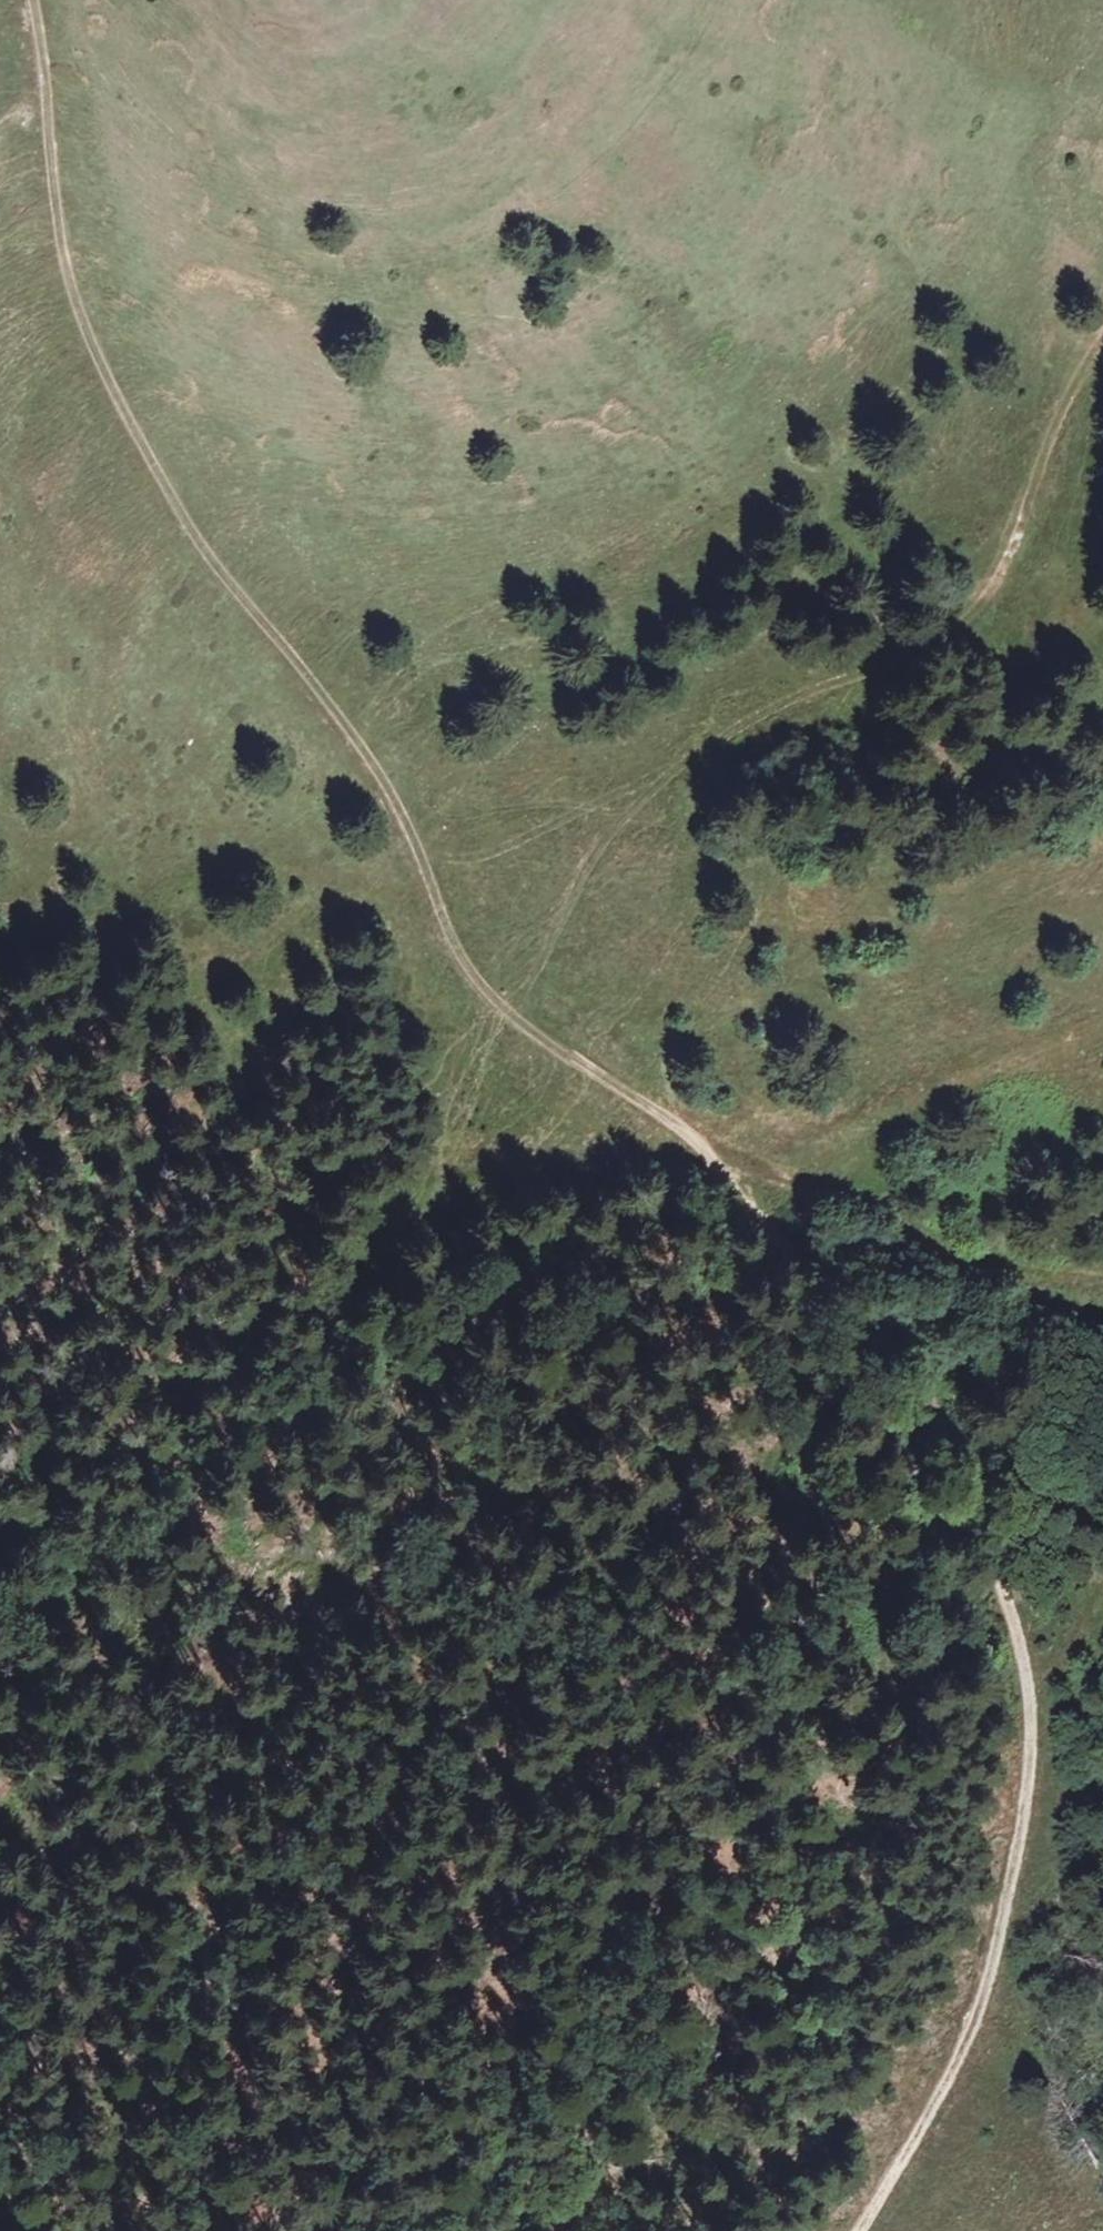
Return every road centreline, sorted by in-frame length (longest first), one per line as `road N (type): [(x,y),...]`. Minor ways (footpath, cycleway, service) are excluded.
road 1 (track): [(859,2230),(963,2049),(995,1946),(1029,1745),(1015,1627),(972,1496),(916,1390),(764,1226),(704,1148),(512,1016)]
road 2 (track): [(512,1016),(463,966),(399,834),(332,726),(196,548),(128,434),(64,283),(30,0)]
road 3 (track): [(512,1016),(567,900),(622,812),(705,743),(948,636),(982,604),(1010,556),(1041,464),(1102,331)]
road 4 (track): [(716,1165),(892,1209),(993,1266),(1102,1278)]

